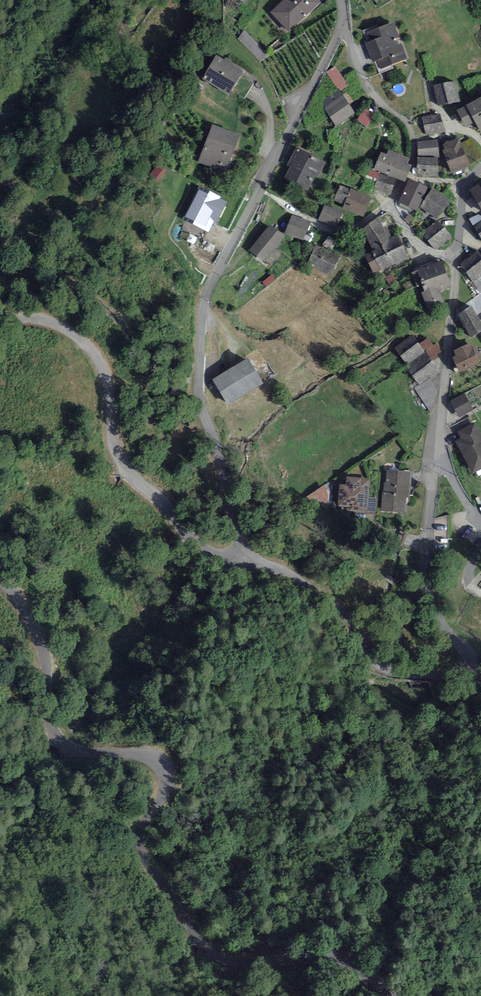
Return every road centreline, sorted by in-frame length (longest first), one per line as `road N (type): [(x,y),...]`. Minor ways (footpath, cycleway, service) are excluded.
road 1 (unclassified): [(0,581),(40,635),(49,724),(62,745),(150,756),(164,768),(166,791),(142,827),(141,848),(213,951),(252,965),(334,959),(396,995)]
road 2 (residential): [(344,25),(204,304),(200,391),(238,552)]
road 3 (residential): [(439,453),(428,584),(442,622),(467,653),(464,669),(386,669),(336,606),(238,552)]
road 4 (unclassified): [(238,552),(208,550),(125,468),(113,439),(105,373),(86,344),(42,319),(0,321)]
road 5 (residential): [(439,453),(463,193),(480,168)]

